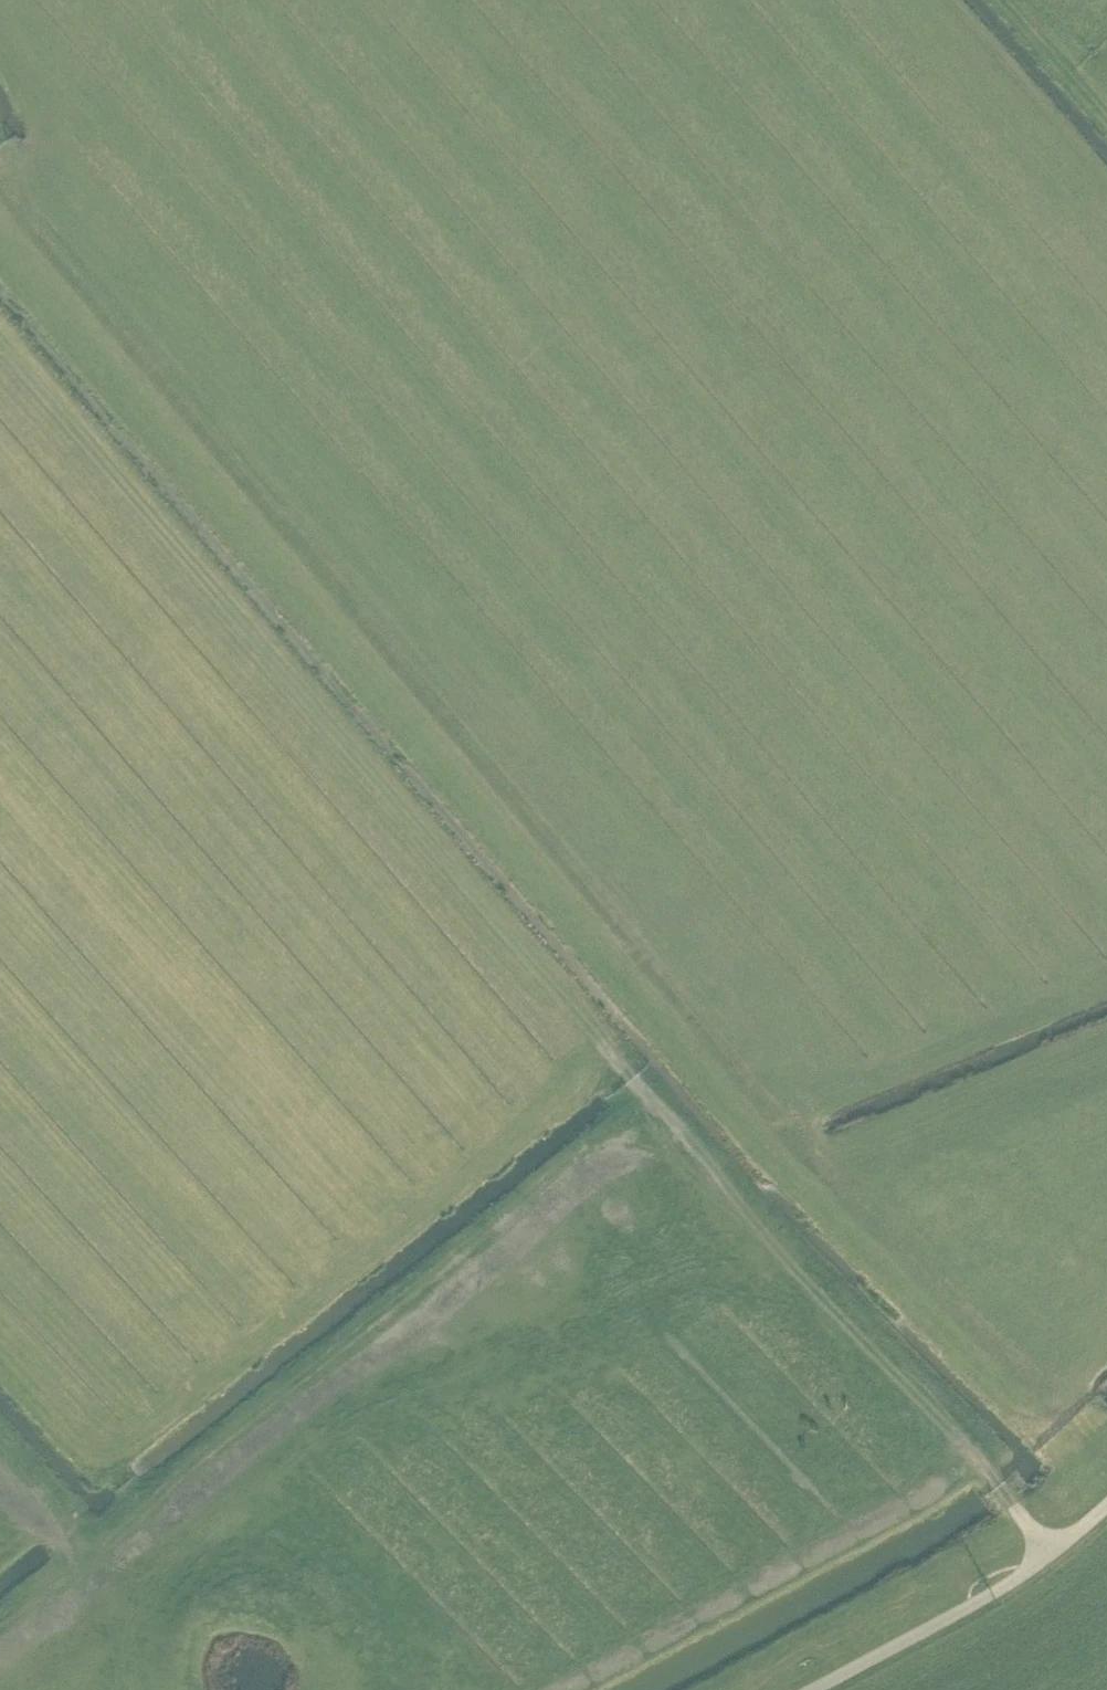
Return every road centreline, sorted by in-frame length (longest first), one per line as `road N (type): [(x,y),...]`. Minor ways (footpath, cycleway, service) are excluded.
road 1 (unclassified): [(1106,1502),(968,1606),(811,1689)]

